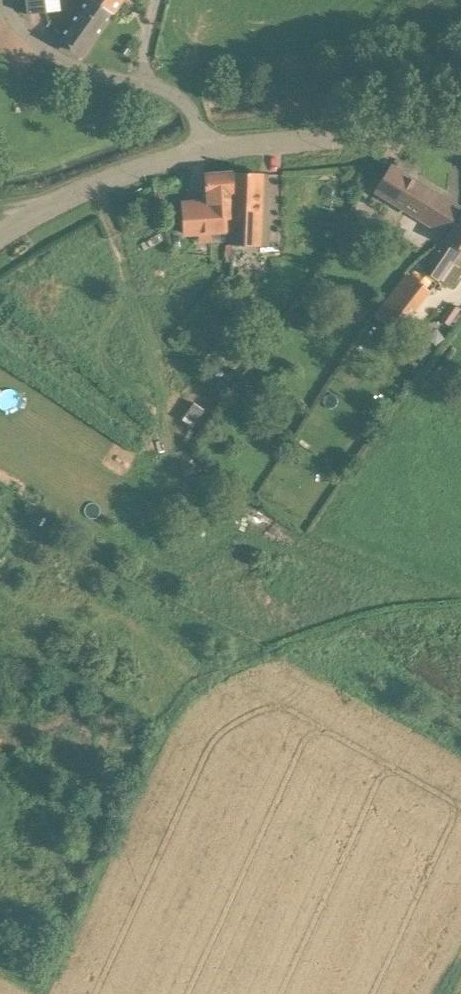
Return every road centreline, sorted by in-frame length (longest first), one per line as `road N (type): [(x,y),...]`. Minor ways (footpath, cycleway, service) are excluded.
road 1 (residential): [(0,235),(70,195),(206,150),(460,136)]

